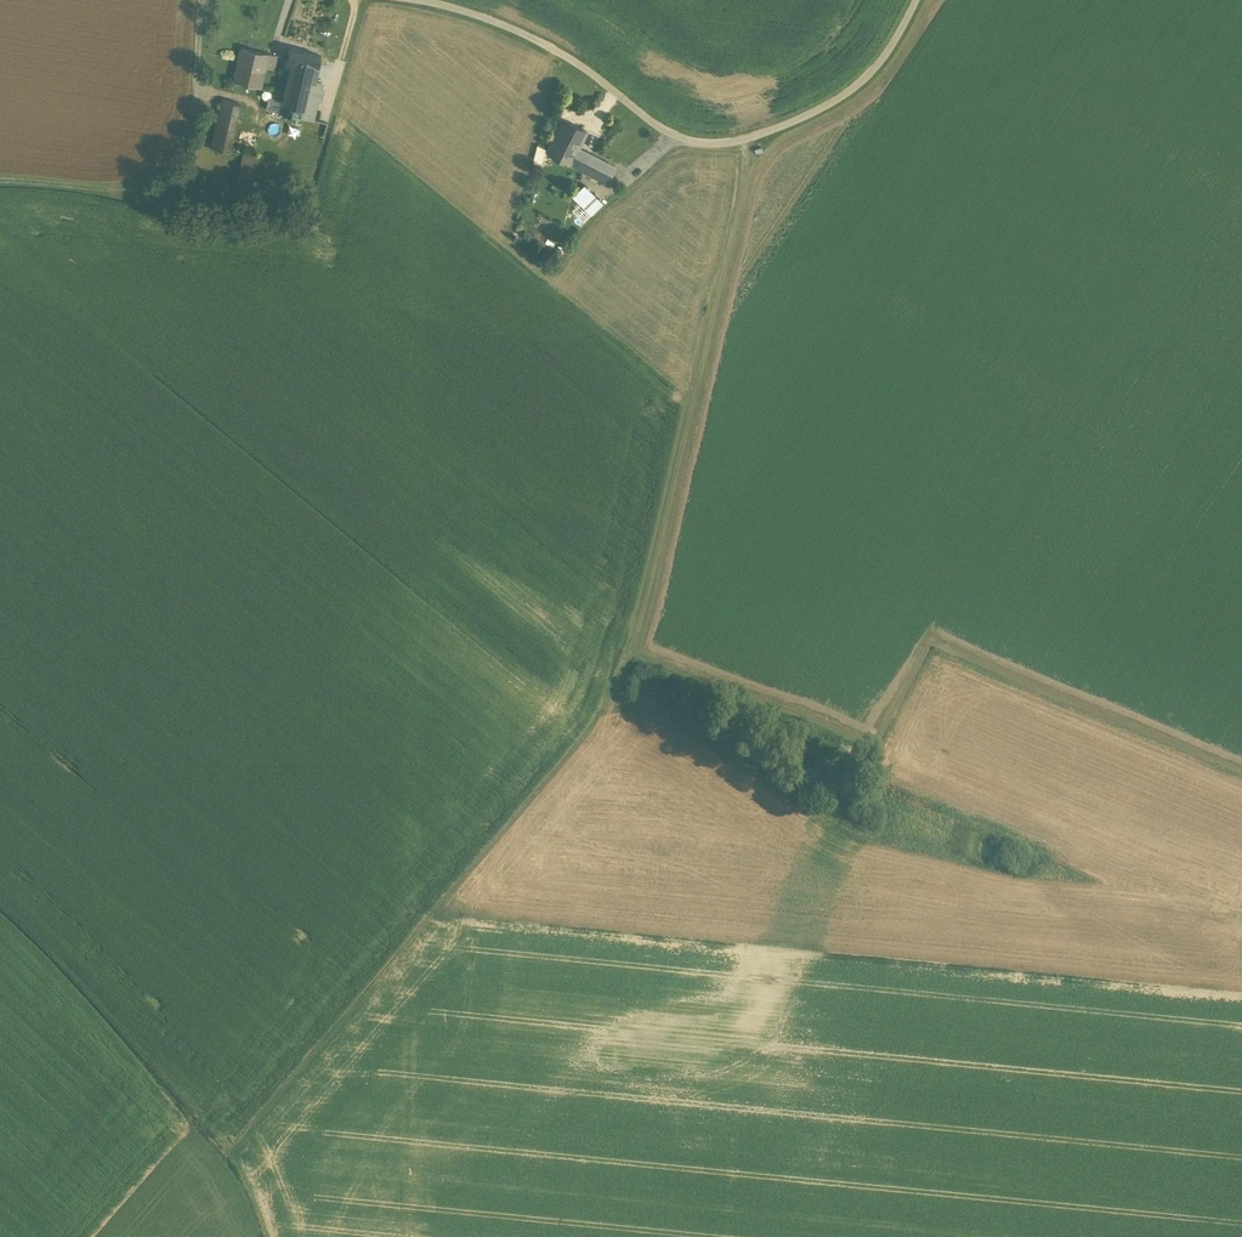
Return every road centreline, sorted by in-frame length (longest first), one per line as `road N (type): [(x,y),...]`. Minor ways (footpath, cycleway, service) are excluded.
road 1 (unclassified): [(412,0),(515,29),(574,61),(662,128),(712,144),(852,87),(889,54),(916,0)]

